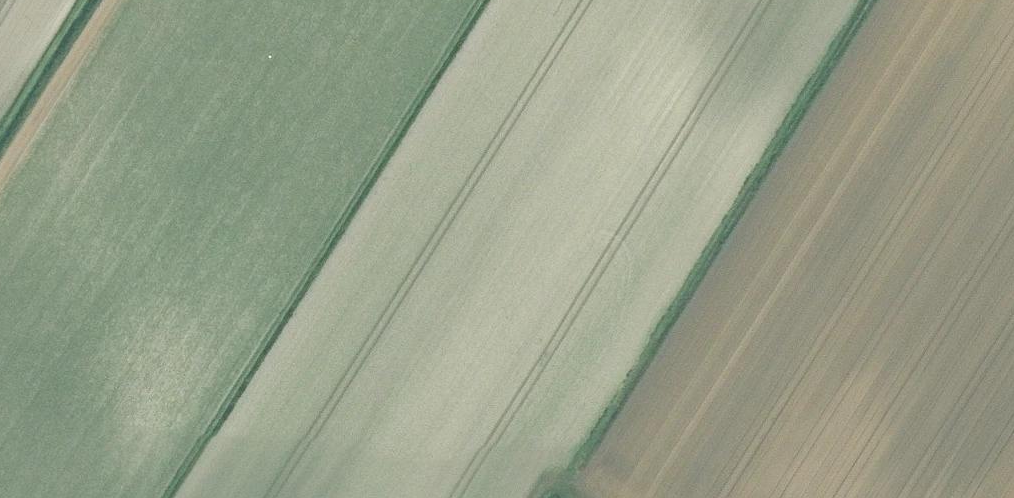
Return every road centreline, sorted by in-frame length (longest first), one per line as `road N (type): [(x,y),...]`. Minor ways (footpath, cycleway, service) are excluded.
road 1 (track): [(113,0),(0,177)]

